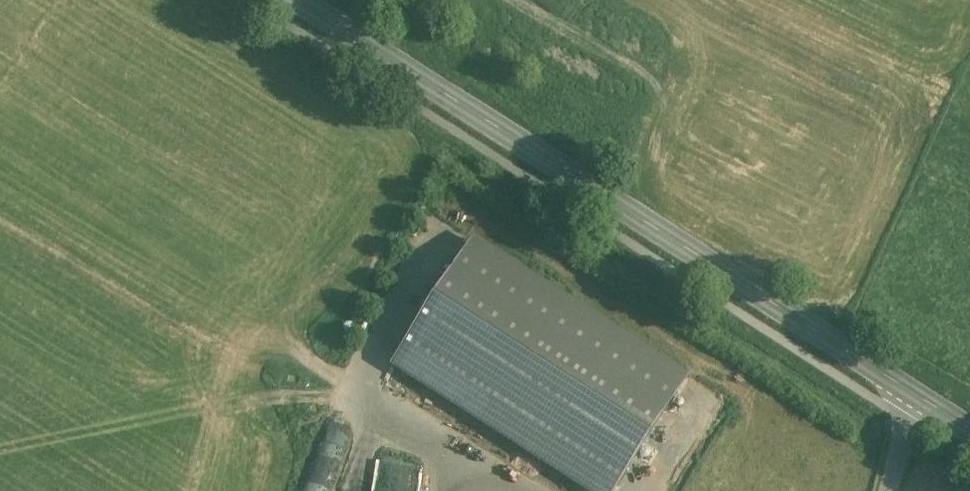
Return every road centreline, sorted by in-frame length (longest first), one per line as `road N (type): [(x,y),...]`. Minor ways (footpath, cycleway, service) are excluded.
road 1 (secondary): [(923,399),(292,0)]

